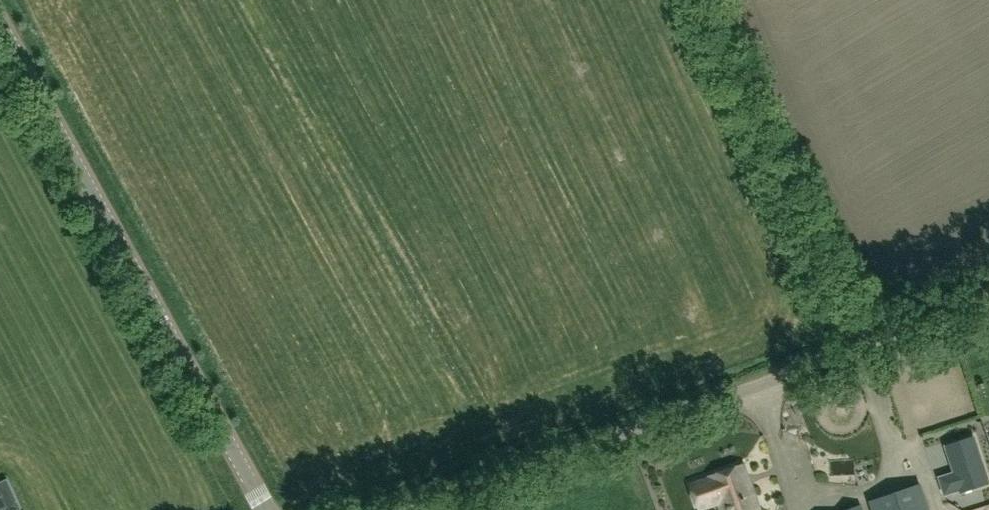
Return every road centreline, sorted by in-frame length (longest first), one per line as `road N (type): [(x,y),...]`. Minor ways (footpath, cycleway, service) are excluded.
road 1 (unclassified): [(386,509),(988,301)]
road 2 (tertiary): [(264,509),(0,23)]

